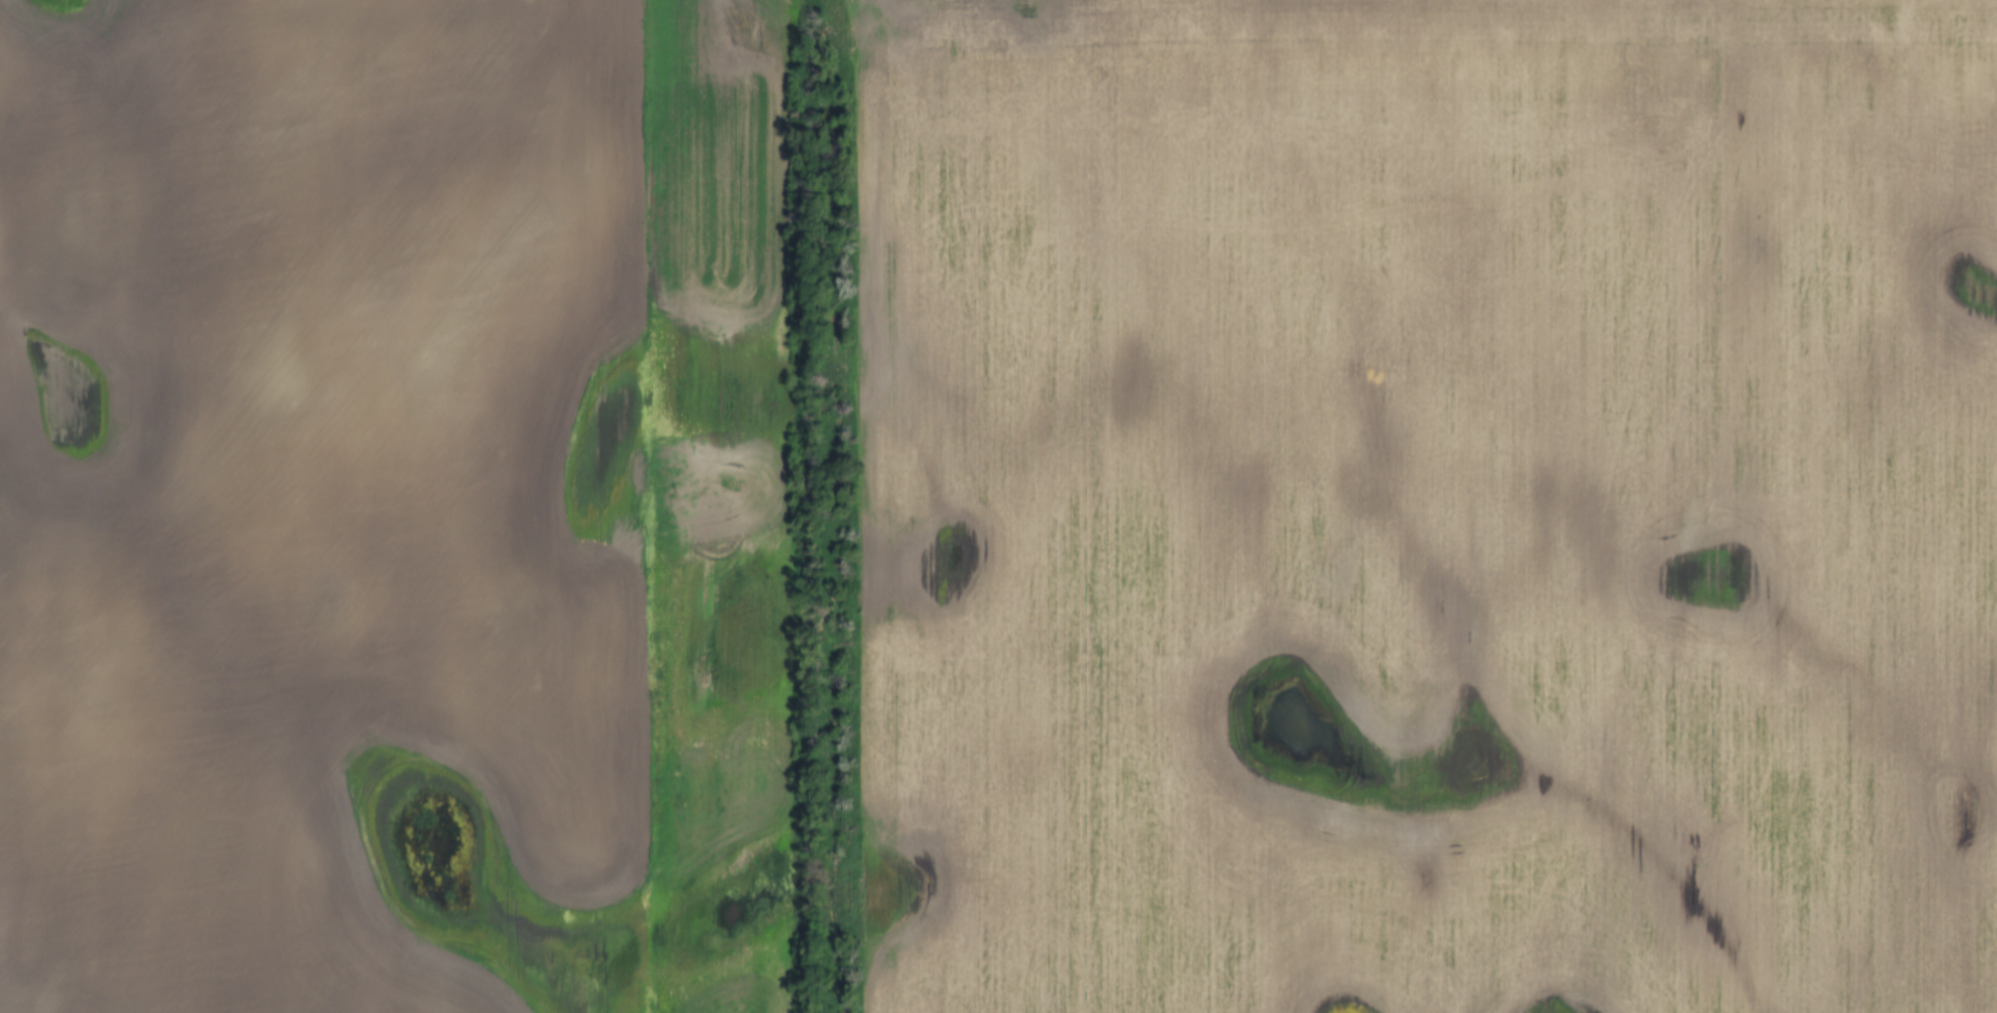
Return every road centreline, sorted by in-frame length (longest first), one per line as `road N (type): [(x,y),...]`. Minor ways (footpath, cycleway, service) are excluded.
road 1 (track): [(653,1012),(647,0)]

